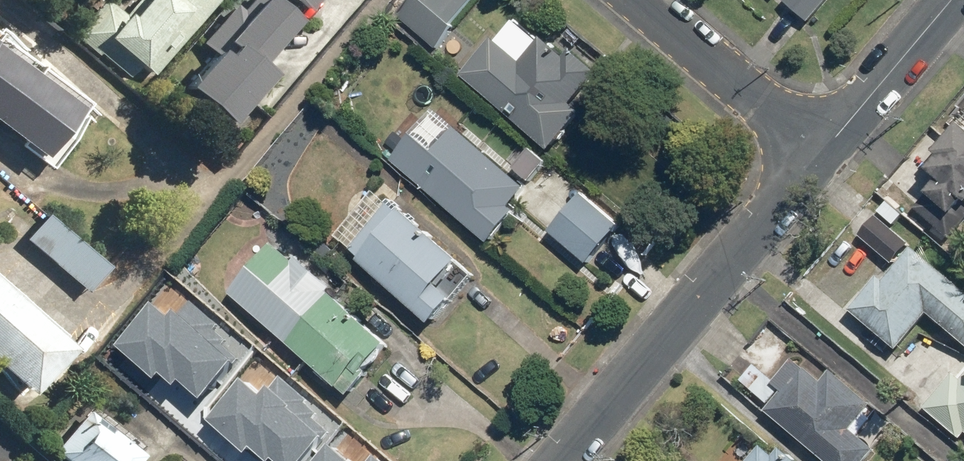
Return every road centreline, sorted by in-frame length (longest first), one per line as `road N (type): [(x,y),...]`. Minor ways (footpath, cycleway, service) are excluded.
road 1 (residential): [(823,150),(561,460)]
road 2 (residential): [(644,0),(823,150)]
road 3 (residential): [(951,0),(823,150)]

